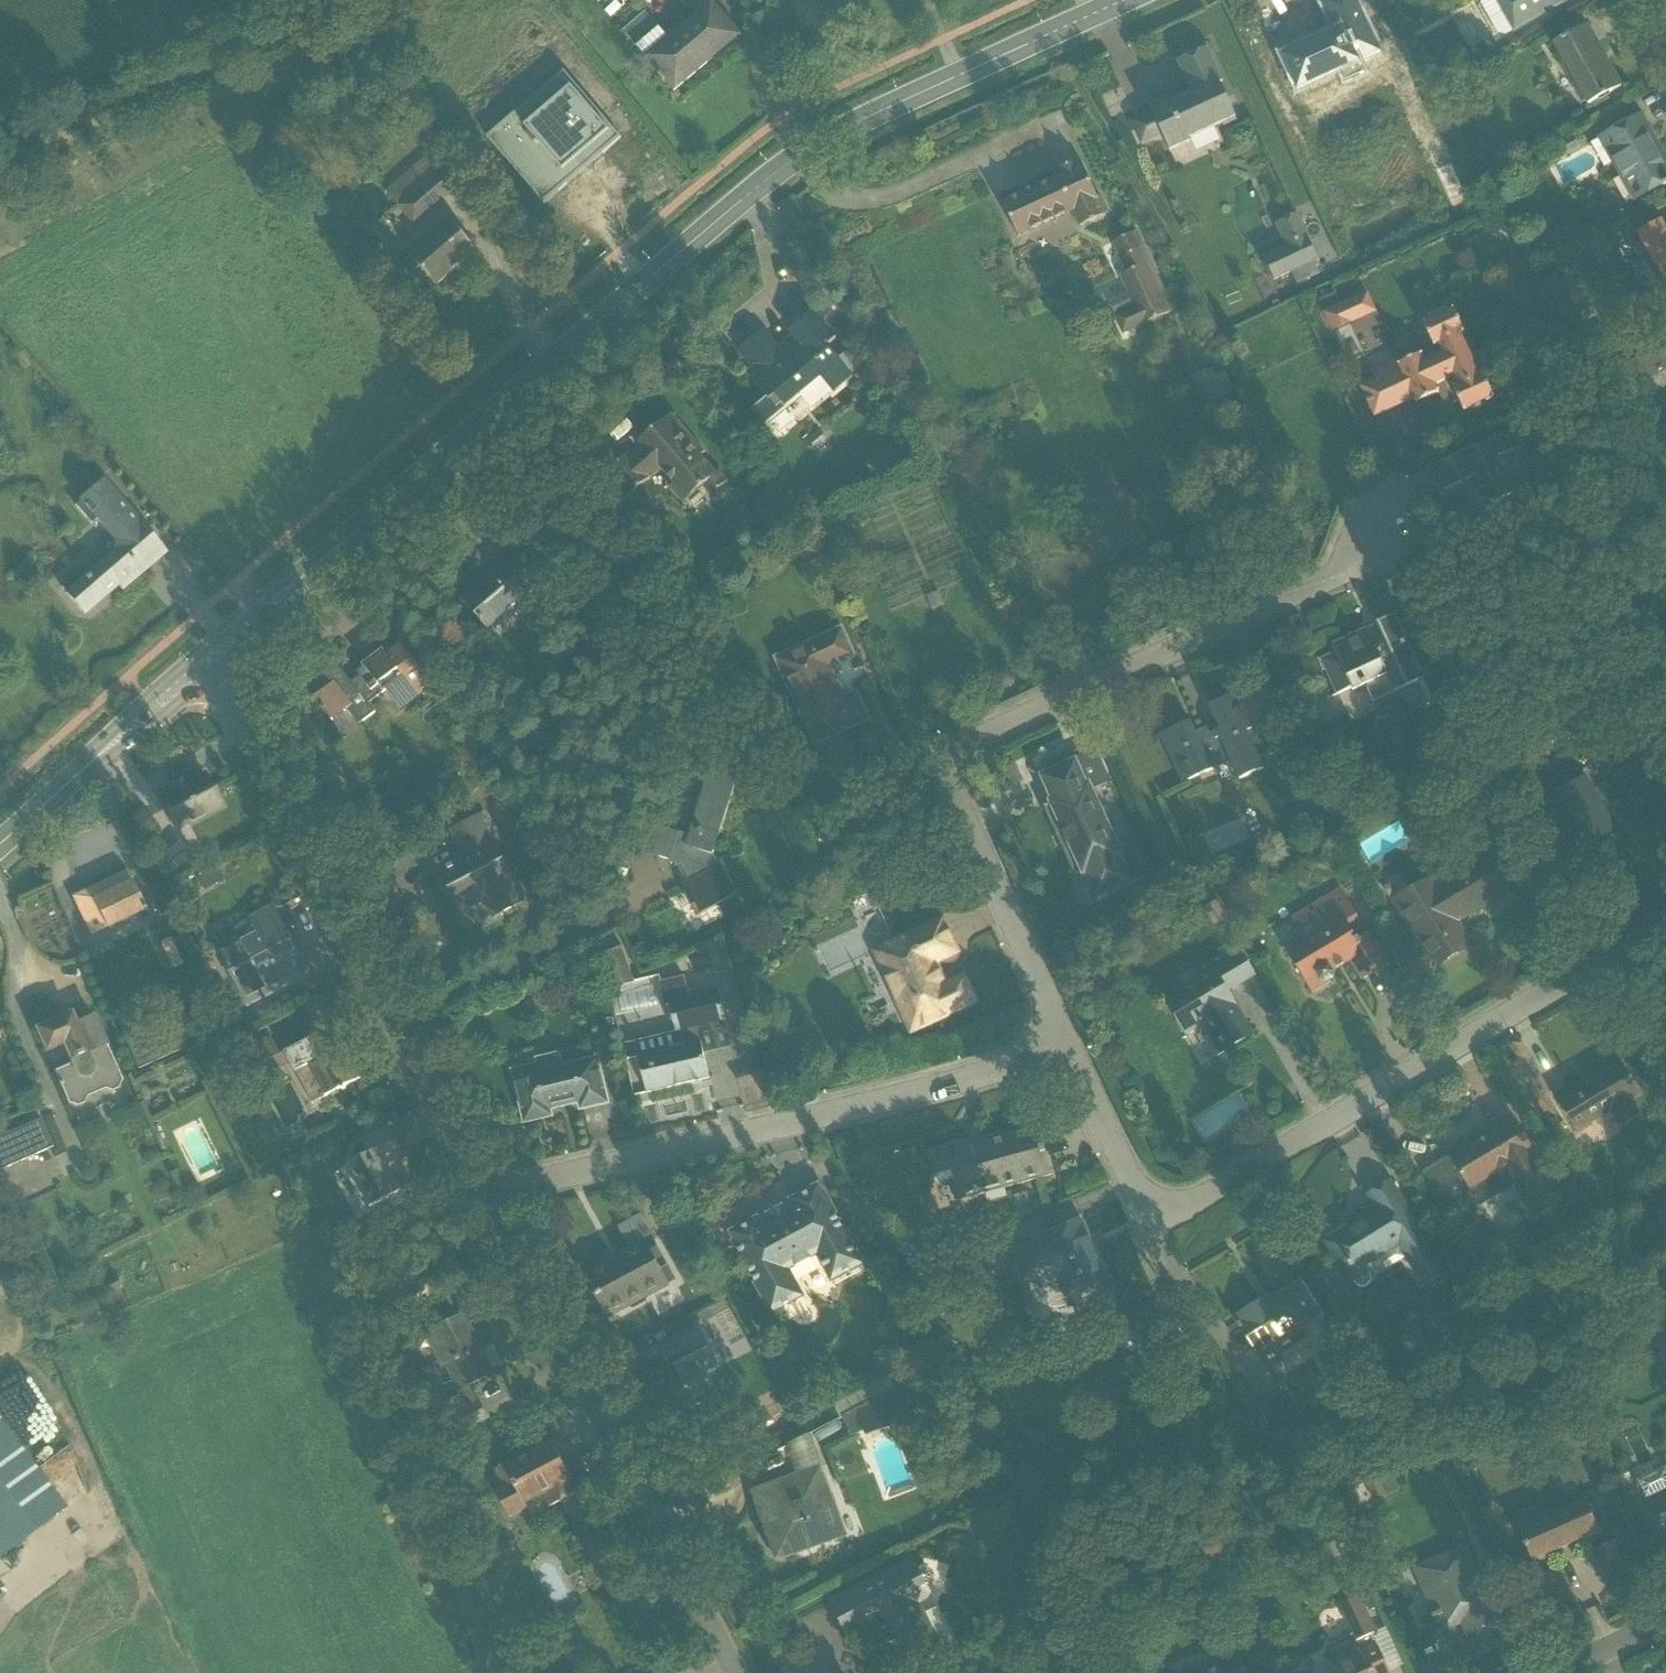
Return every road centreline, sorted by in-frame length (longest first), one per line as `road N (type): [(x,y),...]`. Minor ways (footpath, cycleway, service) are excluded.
road 1 (secondary): [(1122,0),(820,140),(778,167),(199,668)]
road 2 (residential): [(1067,1044),(945,786),(947,762),(960,744),(1375,543)]
road 3 (residential): [(1665,913),(1175,1210),(1151,1205),(1067,1044)]
road 4 (residential): [(489,1194),(239,719),(199,668)]
road 5 (residential): [(1067,1044),(489,1194)]
road 6 (residential): [(741,1672),(489,1194)]
road 7 (secondary): [(199,668),(0,841)]
road 8 (residential): [(1546,1672),(1665,1617)]

